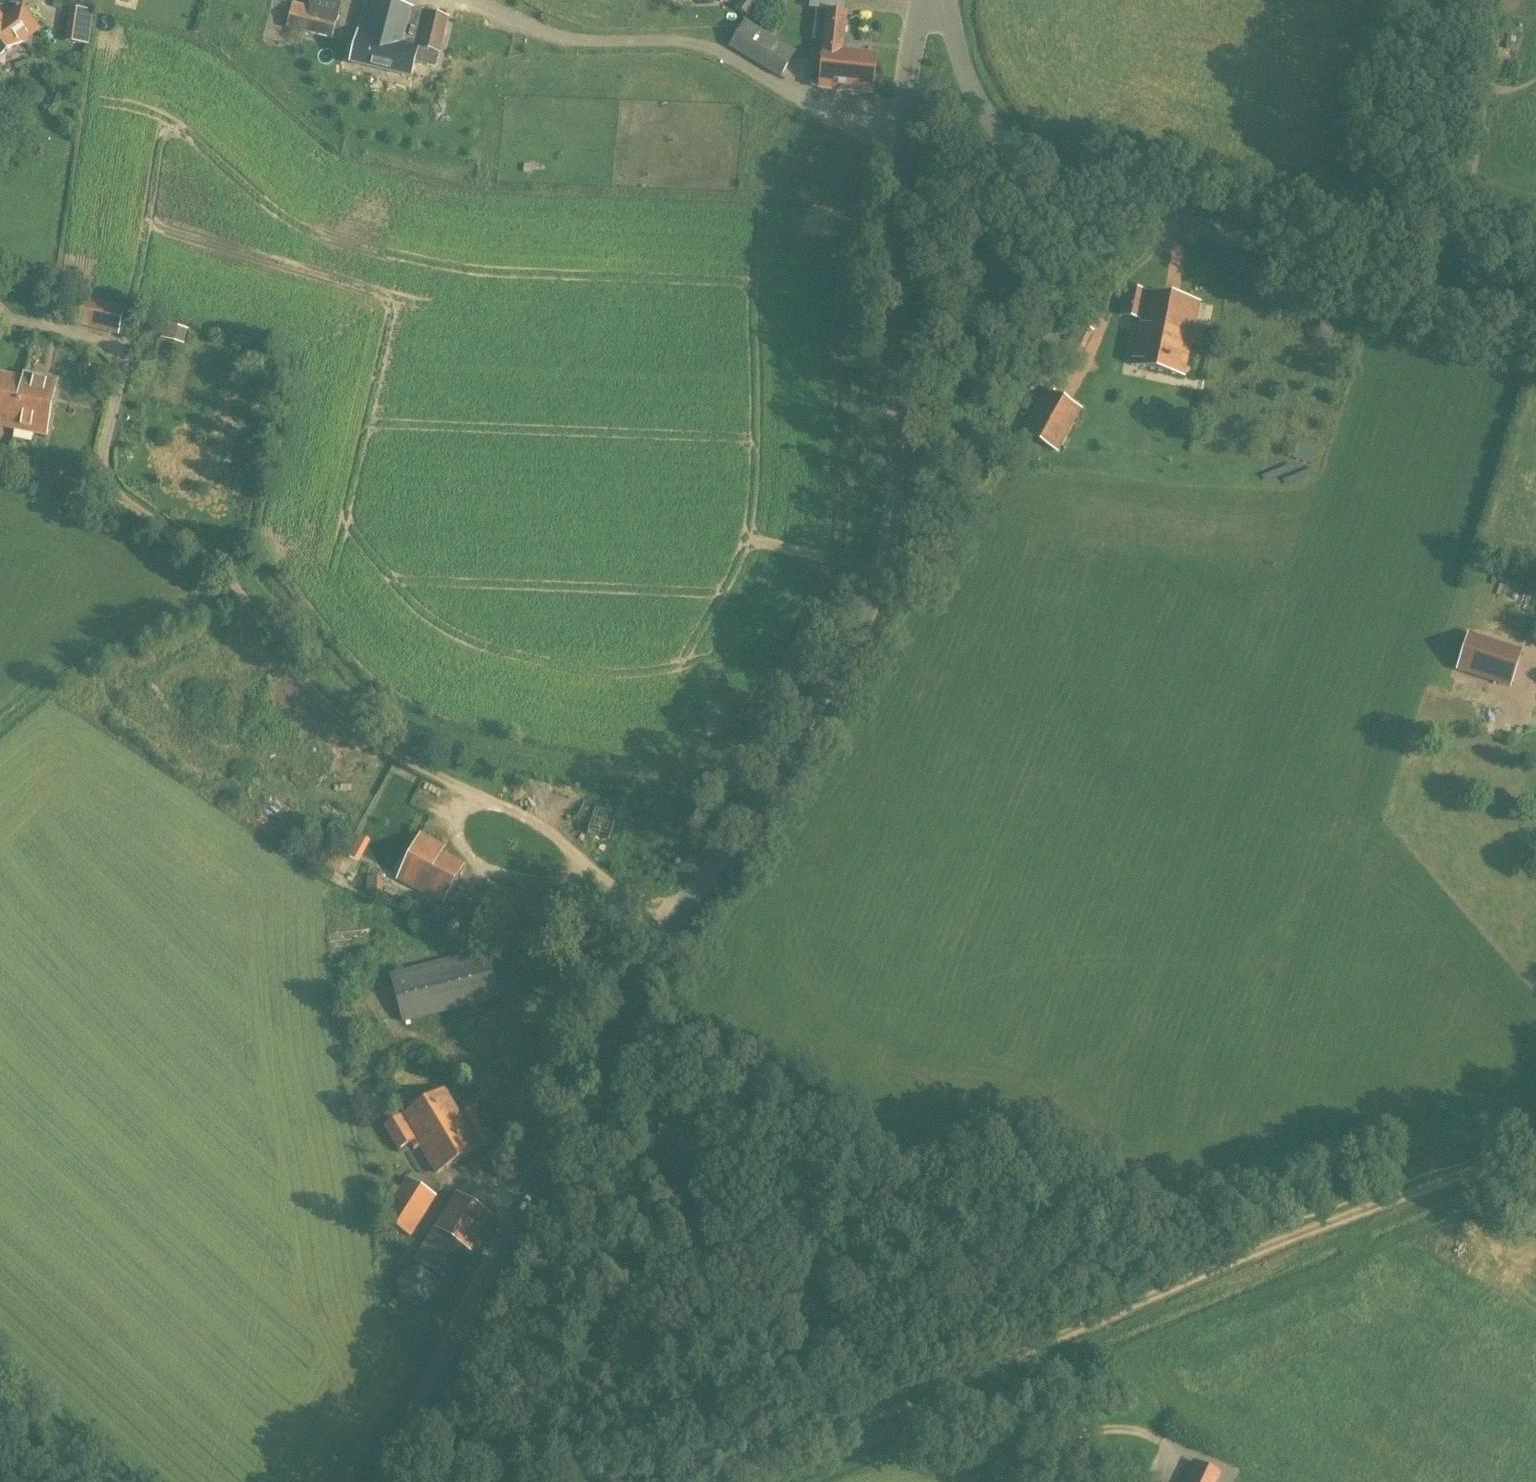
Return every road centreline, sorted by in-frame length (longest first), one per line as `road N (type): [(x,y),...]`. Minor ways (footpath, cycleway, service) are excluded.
road 1 (tertiary): [(379,1481),(595,1055),(876,609),(886,520),(884,293),(925,0)]
road 2 (track): [(711,1481),(1316,1229),(1535,1149)]
road 3 (unclassified): [(1535,333),(1136,231),(1008,144),(965,60),(956,0)]

